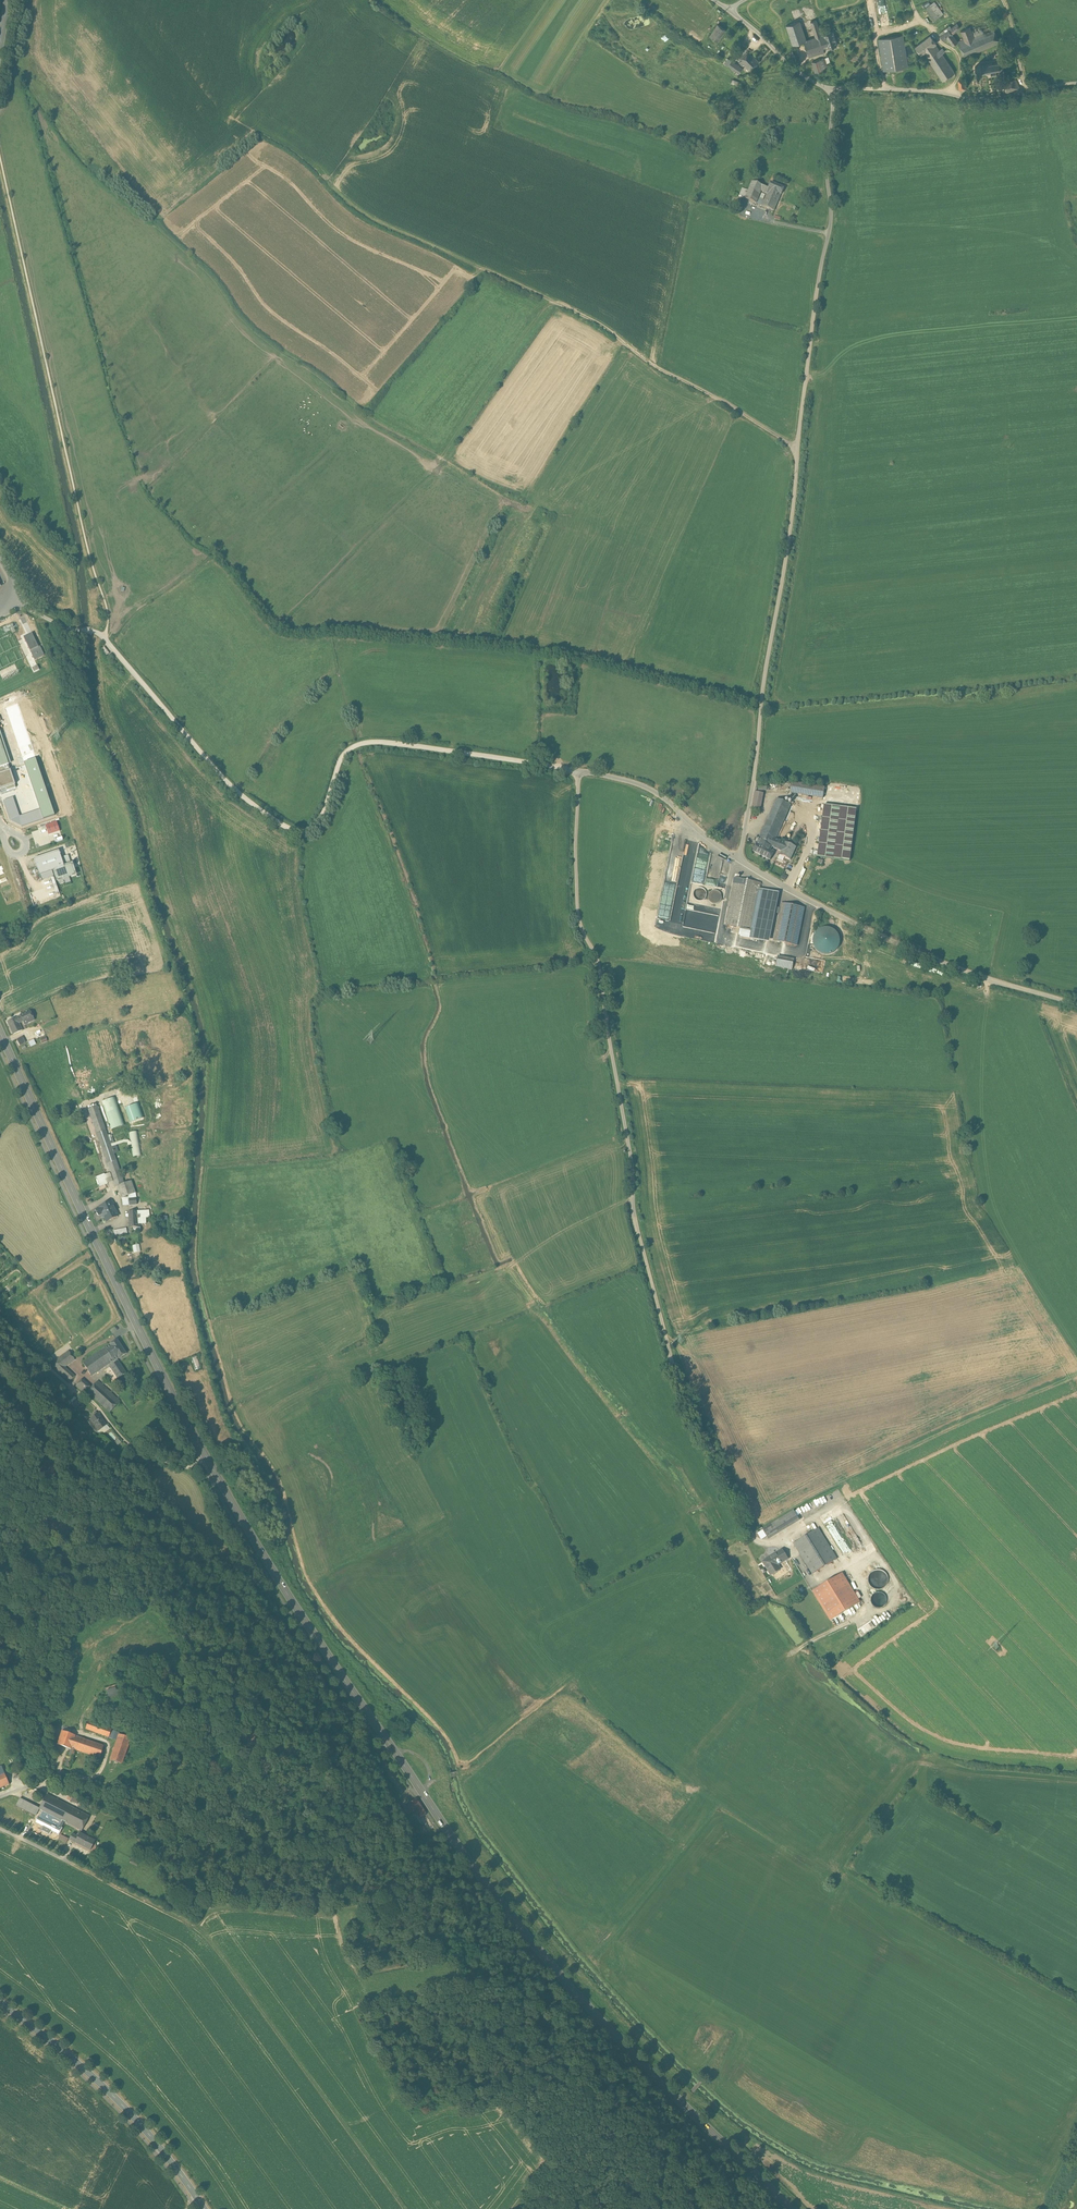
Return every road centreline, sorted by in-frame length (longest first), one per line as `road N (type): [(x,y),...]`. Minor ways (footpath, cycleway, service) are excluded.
road 1 (primary): [(0,1031),(208,1459),(391,1746),(563,1976),(793,2208)]
road 2 (unclassified): [(1076,1005),(871,932),(740,860),(832,217),(832,87)]
road 3 (track): [(740,860),(635,783),(374,740),(350,748),(316,827),(299,832),(230,786),(102,637)]
road 4 (track): [(797,450),(595,323),(377,222),(326,180)]
road 5 (track): [(63,1860),(208,1938),(405,2208)]
road 6 (secondary): [(204,2208),(119,2102),(0,2002)]
road 7 (track): [(0,1315),(134,1447),(183,1467),(208,1459)]
road 8 (unclassified): [(1026,92),(966,99),(832,87)]
road 9 (track): [(558,1696),(479,1767),(421,1788)]
road 10 (unclassified): [(832,87),(794,71),(726,8)]

